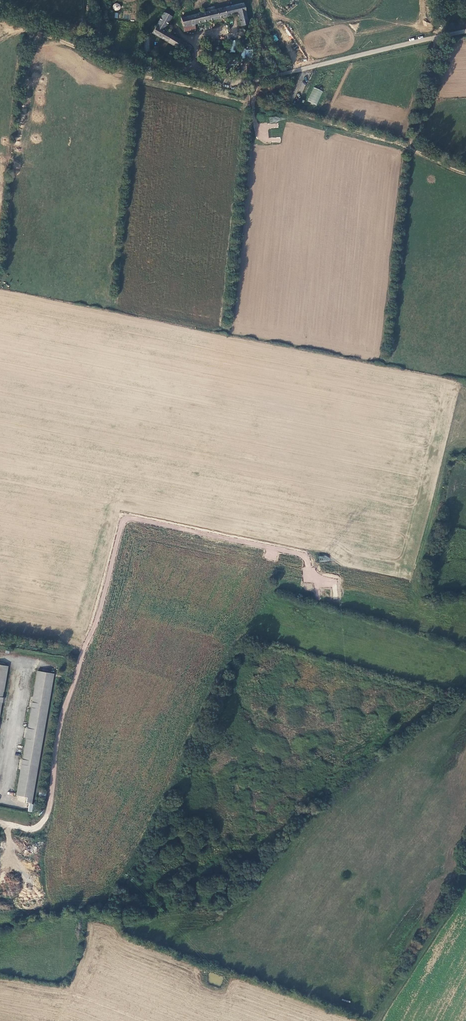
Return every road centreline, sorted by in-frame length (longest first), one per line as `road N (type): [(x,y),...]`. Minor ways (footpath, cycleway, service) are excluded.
road 1 (unclassified): [(465,33),(257,82),(221,80),(200,63)]
road 2 (track): [(377,1020),(465,877)]
road 3 (track): [(170,66),(105,57),(100,0)]
road 4 (track): [(413,151),(447,36)]

